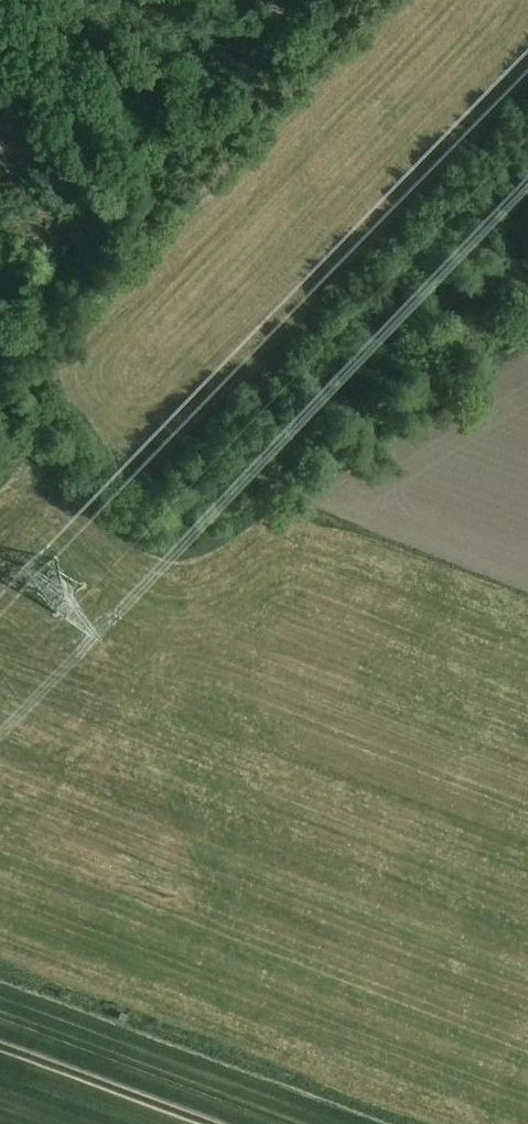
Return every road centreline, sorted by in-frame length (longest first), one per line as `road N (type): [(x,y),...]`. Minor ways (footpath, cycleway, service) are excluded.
road 1 (track): [(232,24),(148,110),(141,171),(153,233)]

